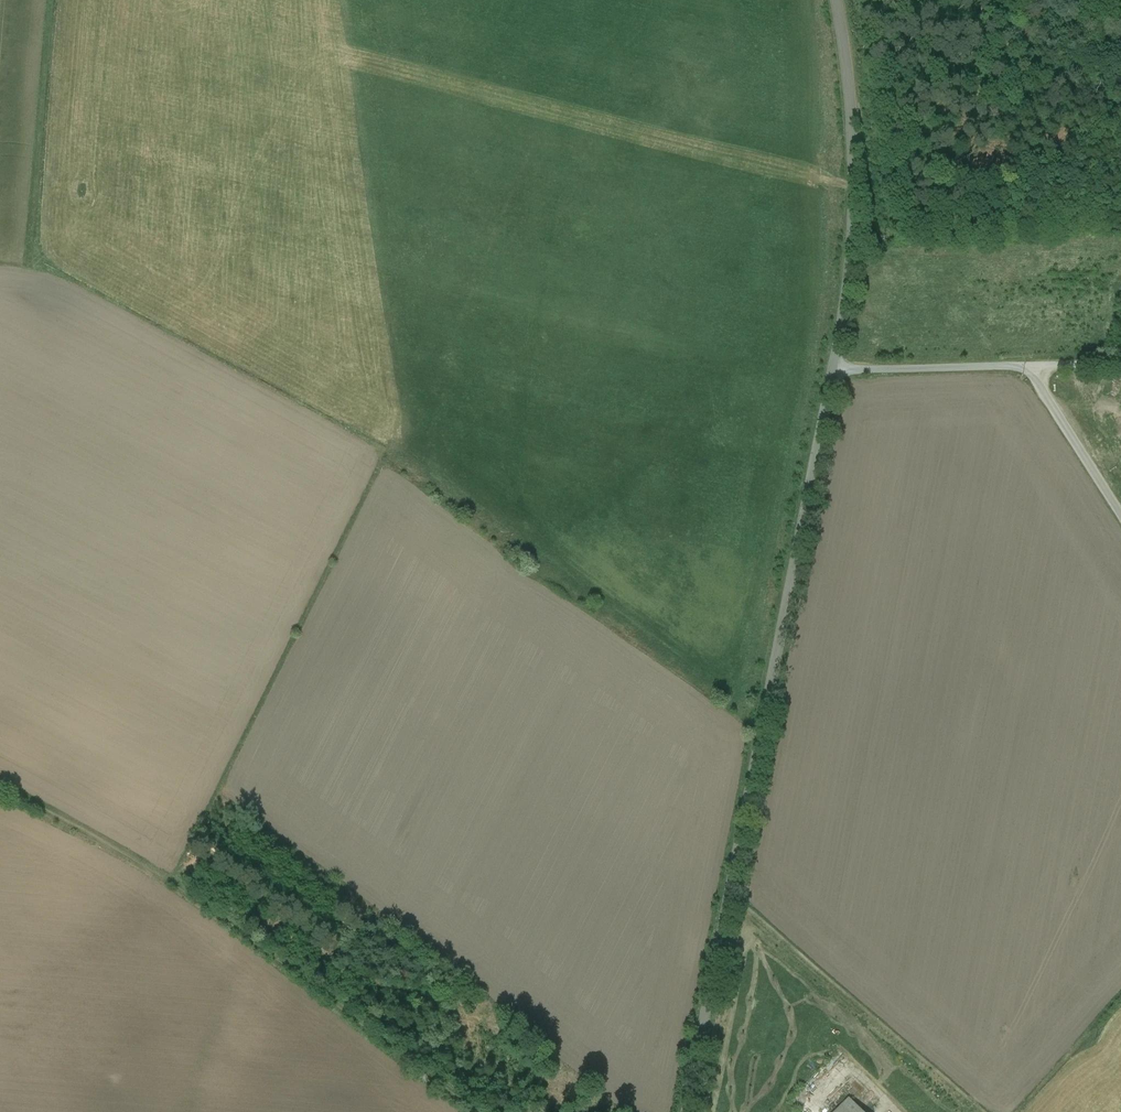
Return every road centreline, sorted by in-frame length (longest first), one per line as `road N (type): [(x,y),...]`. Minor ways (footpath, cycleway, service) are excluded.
road 1 (unclassified): [(686,1111),(835,371)]
road 2 (unclassified): [(835,371),(852,206),(832,0)]
road 3 (unclassified): [(835,371),(1025,366)]
road 4 (unclassified): [(1025,366),(1120,517)]

